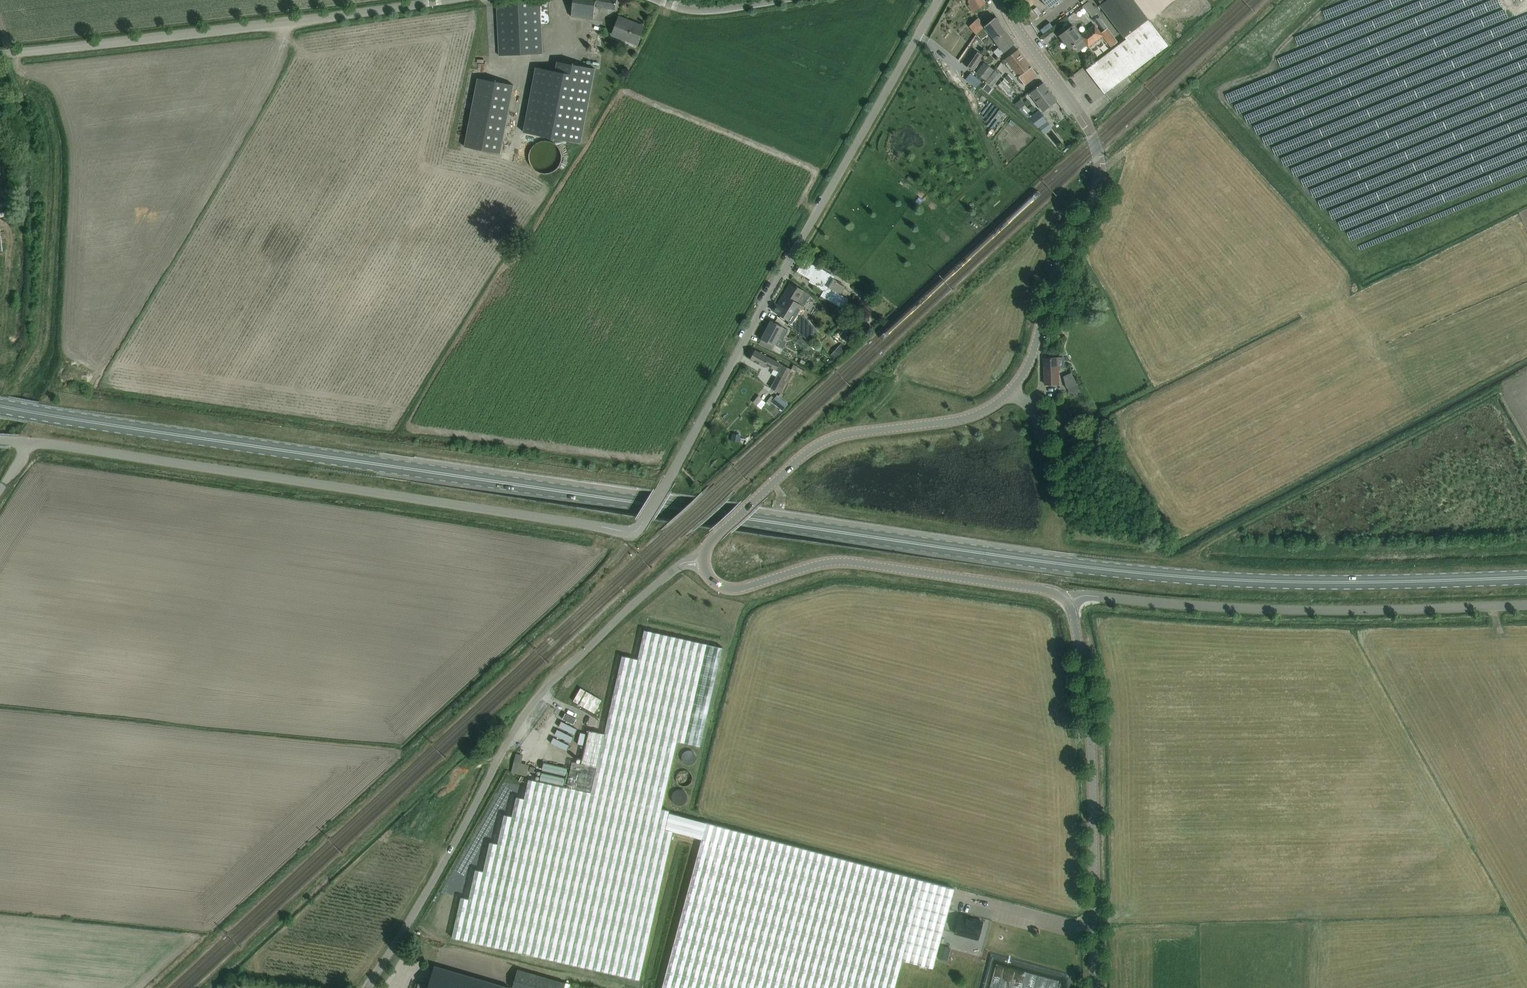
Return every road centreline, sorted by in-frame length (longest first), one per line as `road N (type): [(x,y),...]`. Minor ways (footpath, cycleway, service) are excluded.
road 1 (secondary): [(0,405),(1080,566),(1316,583),(1526,578)]
road 2 (unclassified): [(31,442),(635,532),(937,0)]
road 3 (unclassified): [(366,987),(542,690),(677,566),(703,562)]
road 4 (unclassified): [(1526,606),(1283,611),(1068,600)]
road 5 (tertiary): [(1010,391),(1030,359),(1054,277),(1090,210),(1100,169),(1088,126),(1005,0)]
road 6 (tertiary): [(1090,987),(1089,751),(1068,600)]
road 7 (tertiary): [(1068,600),(1045,589),(851,562),(731,589),(715,583),(703,562)]
road 8 (tertiary): [(703,562),(711,540),(815,446),(972,416),(1010,391)]
road 9 (unclassified): [(0,56),(281,22)]
road 10 (unclassified): [(281,22),(441,0)]

